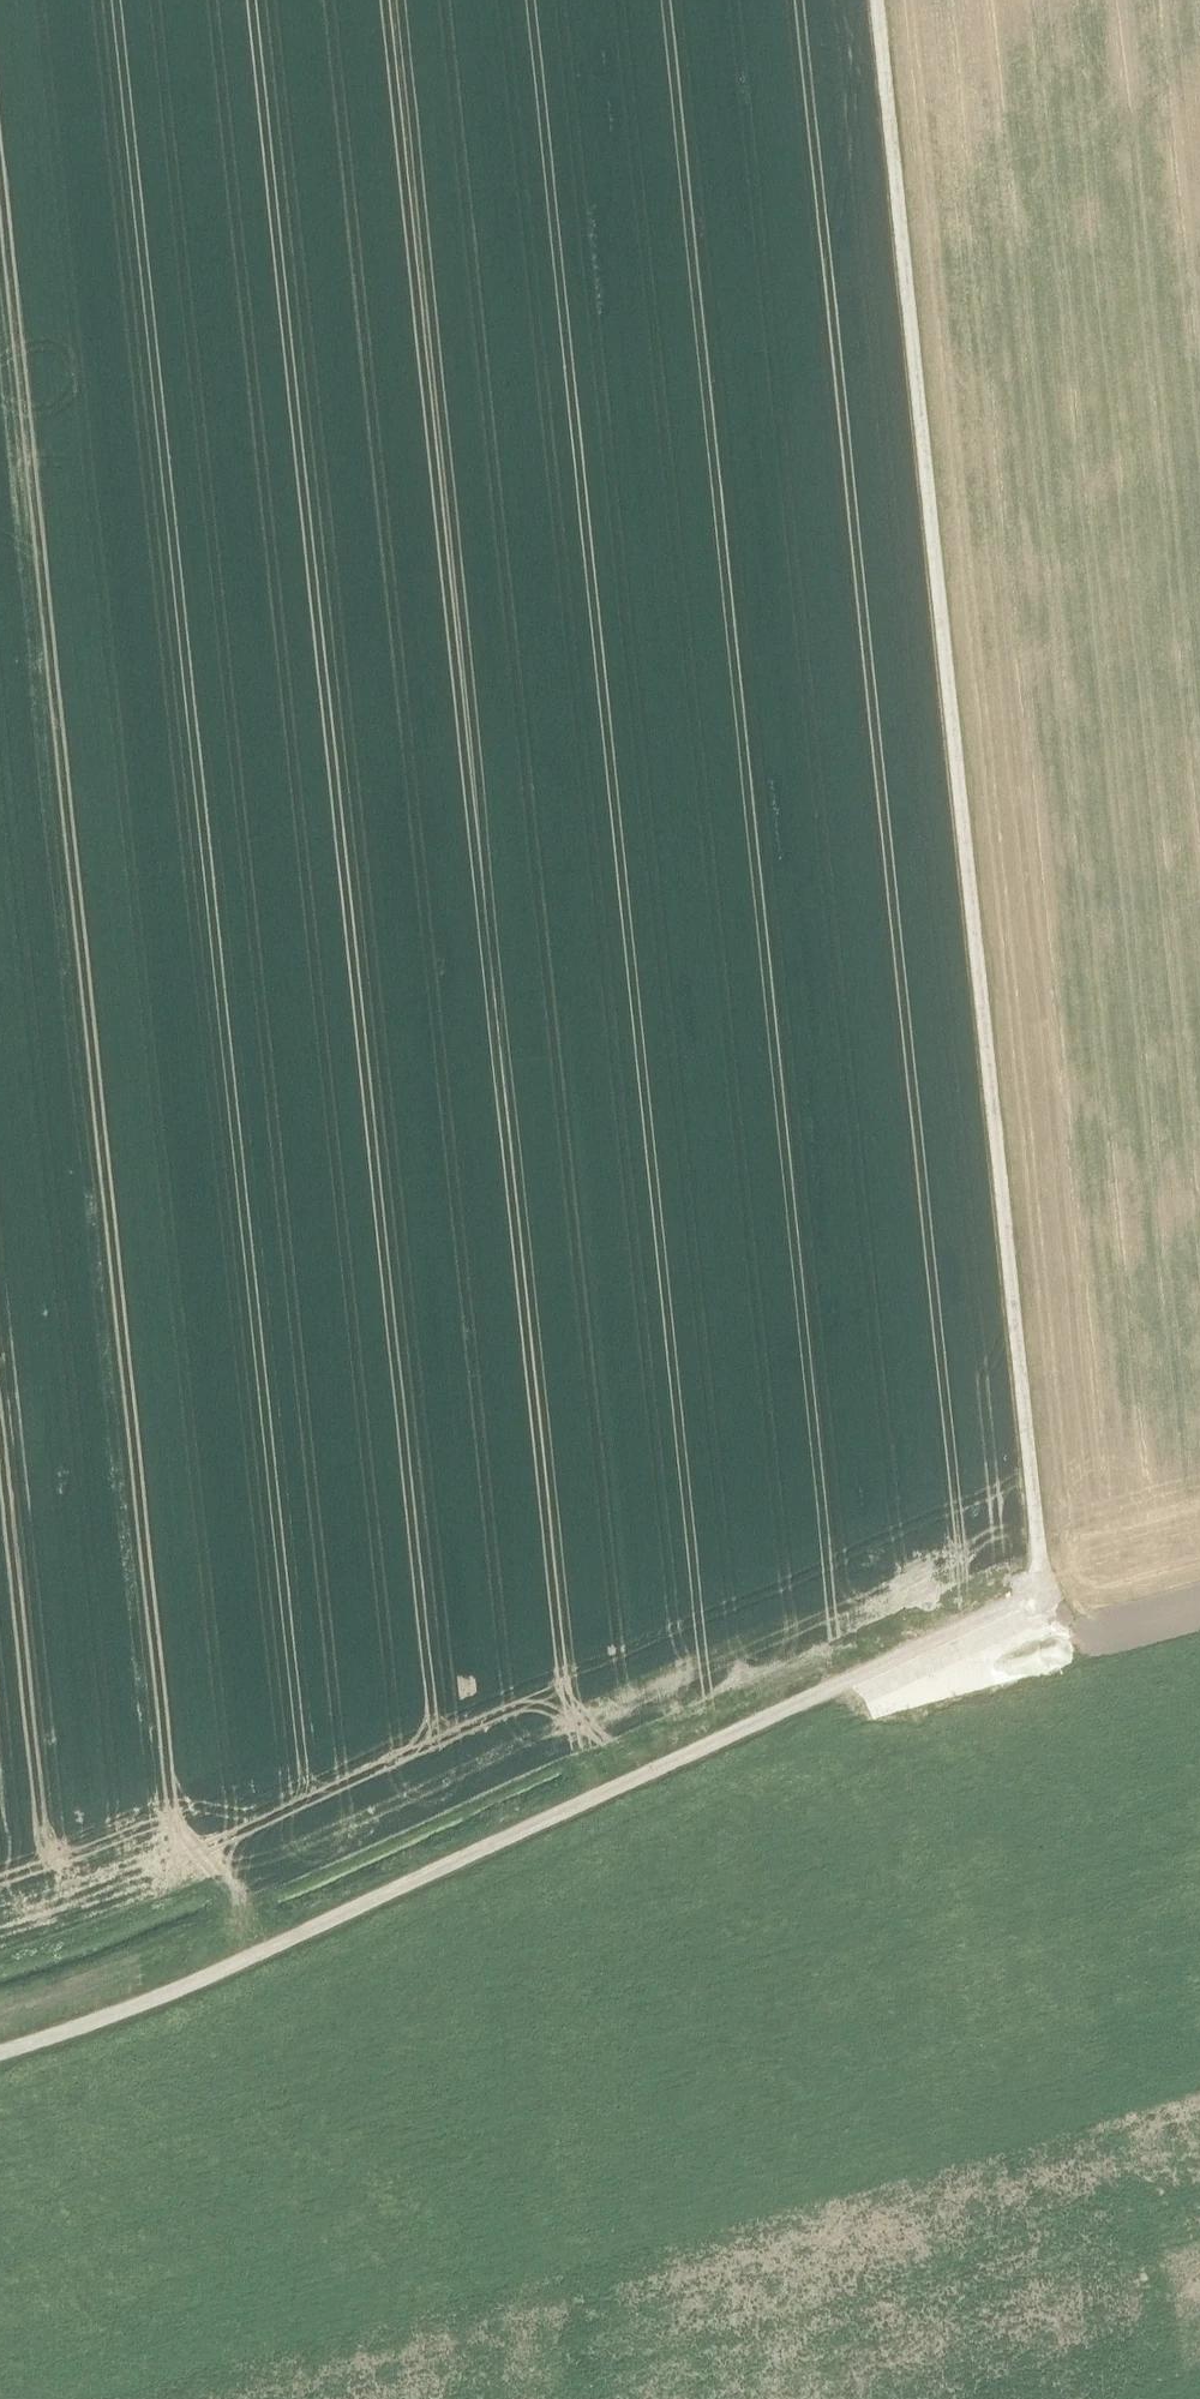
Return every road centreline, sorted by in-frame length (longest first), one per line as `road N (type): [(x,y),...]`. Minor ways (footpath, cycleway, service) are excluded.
road 1 (unclassified): [(0,2053),(205,1978),(1039,1591),(877,0)]

